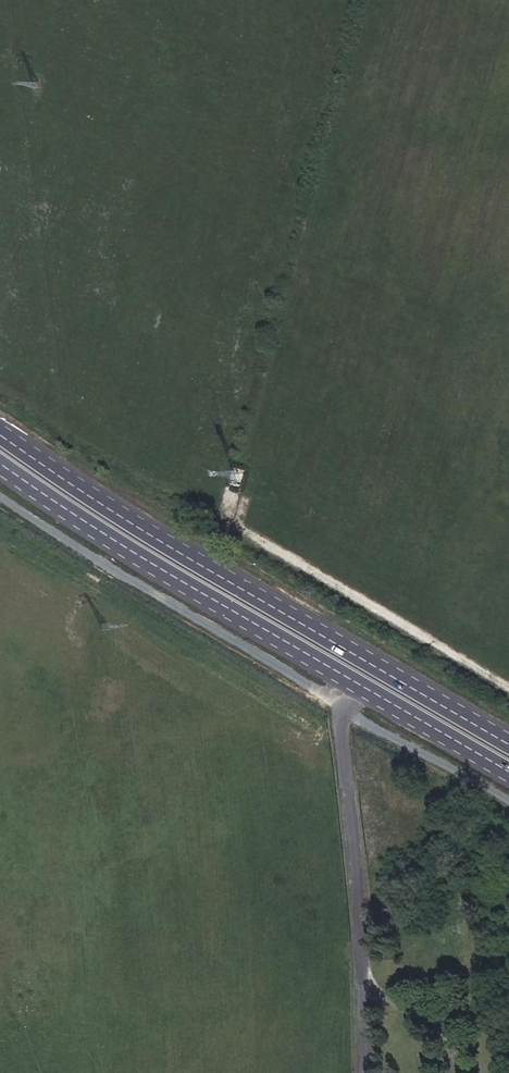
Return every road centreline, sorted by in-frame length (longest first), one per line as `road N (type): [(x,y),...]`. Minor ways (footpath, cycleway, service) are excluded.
road 1 (primary): [(508,744),(103,506),(0,434)]
road 2 (primary): [(0,464),(109,538),(508,773)]
road 3 (unclassified): [(0,497),(358,718),(508,800)]

